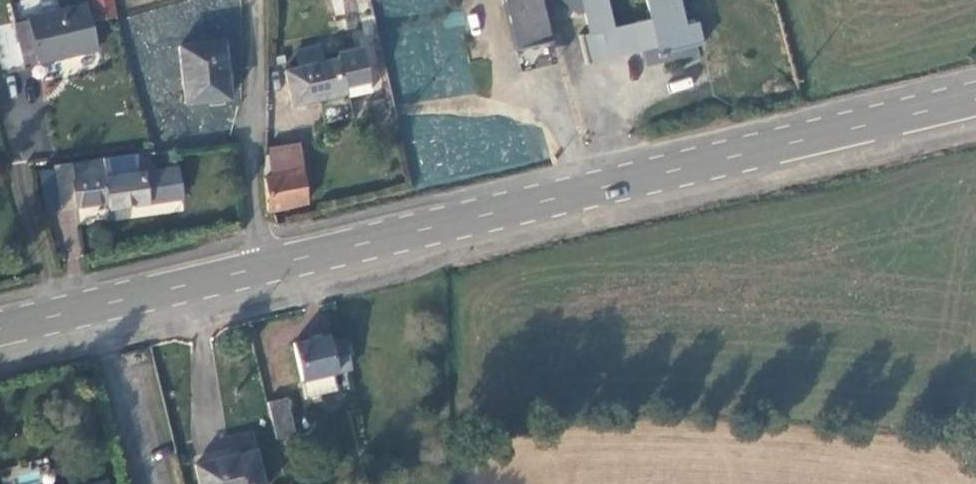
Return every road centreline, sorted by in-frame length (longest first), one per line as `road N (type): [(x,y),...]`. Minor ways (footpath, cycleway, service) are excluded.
road 1 (secondary): [(264,267),(975,98)]
road 2 (secondary): [(0,328),(264,267)]
road 3 (unclassified): [(264,267),(256,0)]

